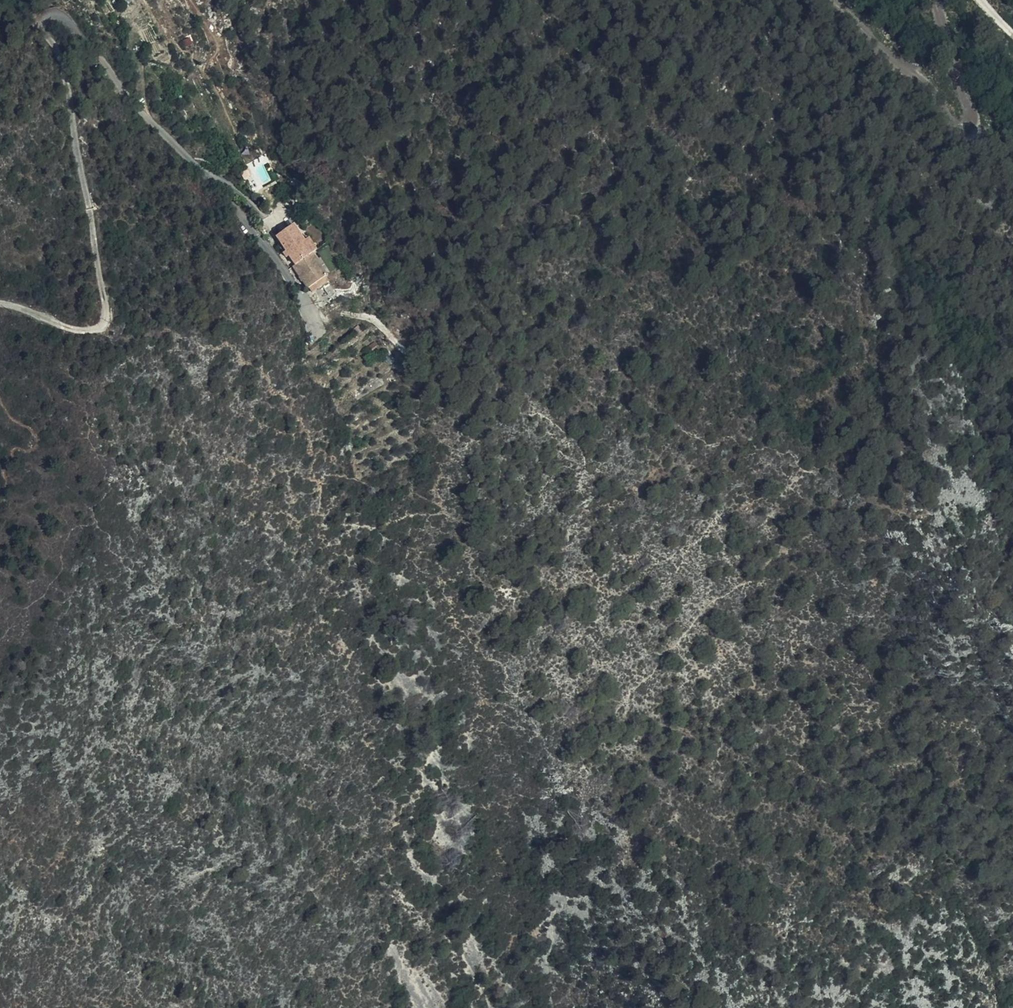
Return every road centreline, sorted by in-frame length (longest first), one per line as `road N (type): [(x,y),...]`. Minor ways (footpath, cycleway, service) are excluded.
road 1 (track): [(937,0),(973,112),(963,129),(926,83),(832,0)]

